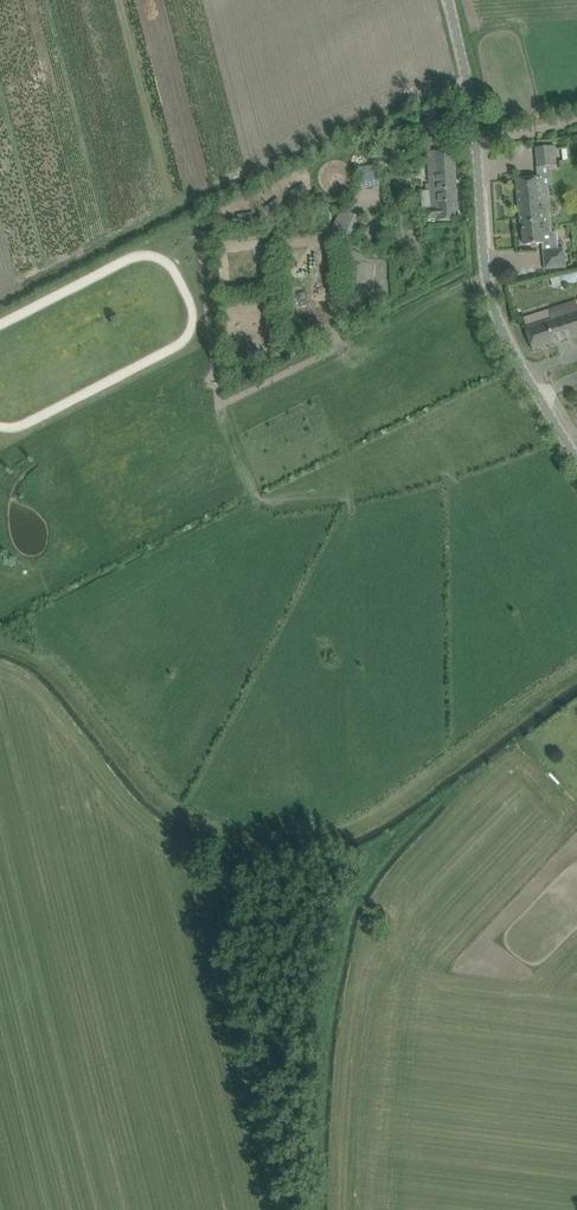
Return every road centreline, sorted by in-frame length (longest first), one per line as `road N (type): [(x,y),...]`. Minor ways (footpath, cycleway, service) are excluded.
road 1 (unclassified): [(576,465),(504,344),(490,307),(479,249),(475,135),(448,0)]

